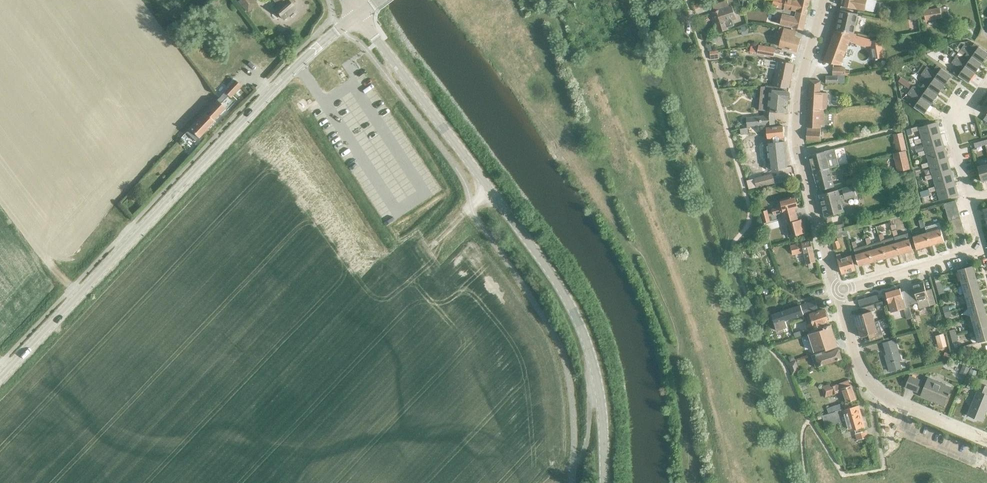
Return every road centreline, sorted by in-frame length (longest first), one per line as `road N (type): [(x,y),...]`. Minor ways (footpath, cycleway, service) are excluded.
road 1 (tertiary): [(605,482),(594,364),(564,293),(357,15)]
road 2 (tertiary): [(357,15),(298,65),(0,378)]
road 3 (tertiary): [(836,290),(797,145),(799,91),(825,0)]
road 4 (tertiary): [(986,440),(875,390),(862,374),(836,290)]
road 5 (residential): [(836,290),(984,248)]
road 6 (residential): [(971,199),(950,124),(986,82)]

